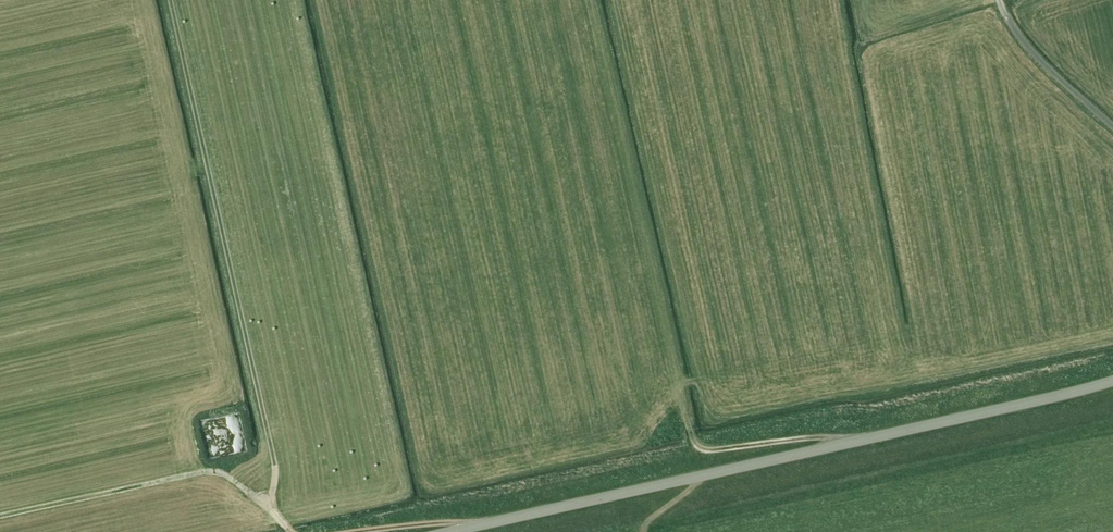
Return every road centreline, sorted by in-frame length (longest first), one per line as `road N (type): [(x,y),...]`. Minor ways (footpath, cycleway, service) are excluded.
road 1 (tertiary): [(445,531),(1112,380)]
road 2 (track): [(265,503),(275,465),(170,0)]
road 3 (track): [(290,531),(265,503),(214,471),(0,516)]
road 4 (track): [(852,442),(824,437),(709,450),(694,445),(688,424)]
road 5 (unclassified): [(1112,127),(1044,64),(999,2)]
road 6 (track): [(476,525),(356,531)]

